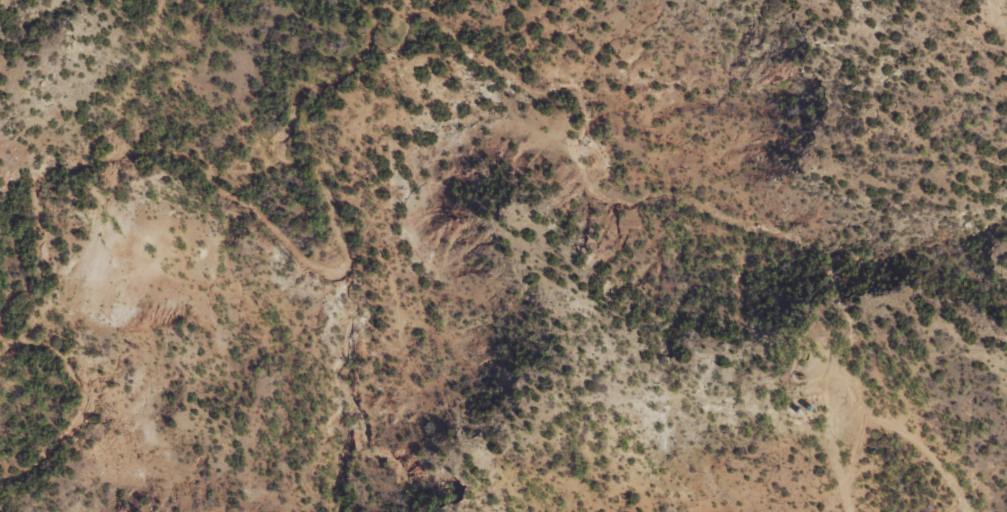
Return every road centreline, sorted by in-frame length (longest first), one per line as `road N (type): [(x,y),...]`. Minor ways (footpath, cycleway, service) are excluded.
road 1 (track): [(134,0),(86,245),(0,379)]

